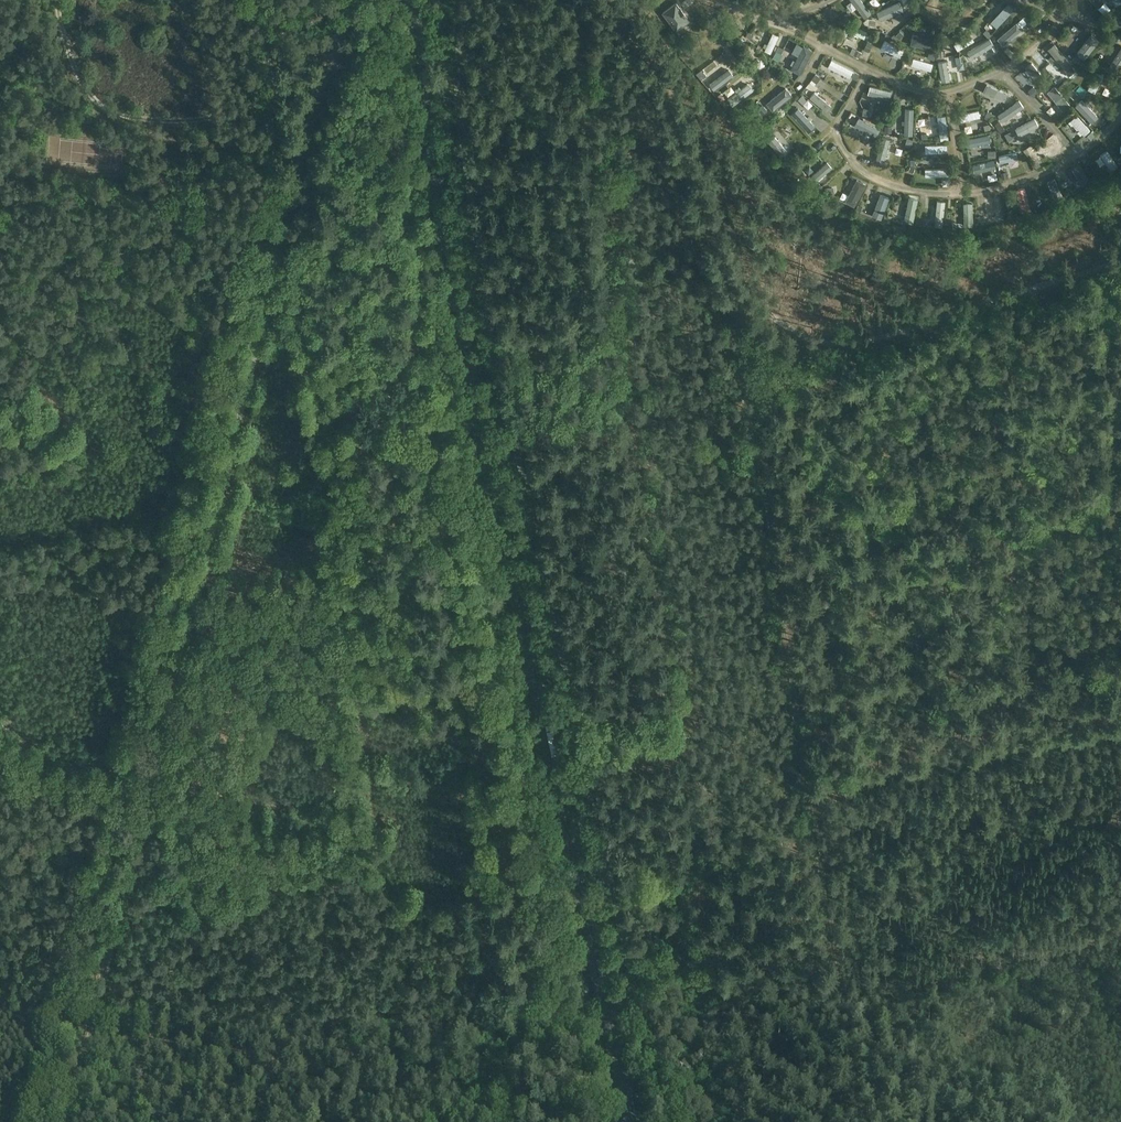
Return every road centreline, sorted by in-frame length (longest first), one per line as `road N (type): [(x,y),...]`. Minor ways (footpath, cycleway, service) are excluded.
road 1 (secondary): [(629,1121),(471,385),(412,0)]
road 2 (track): [(858,1121),(737,295)]
road 3 (track): [(621,0),(659,64),(737,295),(791,330),(817,342),(862,342),(1120,263)]
road 4 (track): [(302,155),(158,764)]
road 5 (track): [(867,69),(837,131),(846,154),(876,177),(943,194),(1002,187),(1062,164),(1120,115)]
road 6 (track): [(158,764),(66,1121)]
road 7 (track): [(324,81),(291,84),(244,109),(204,119),(109,113),(78,79),(58,0)]
road 8 (track): [(1120,728),(810,790)]
road 9 (track): [(0,717),(63,758),(158,764)]

